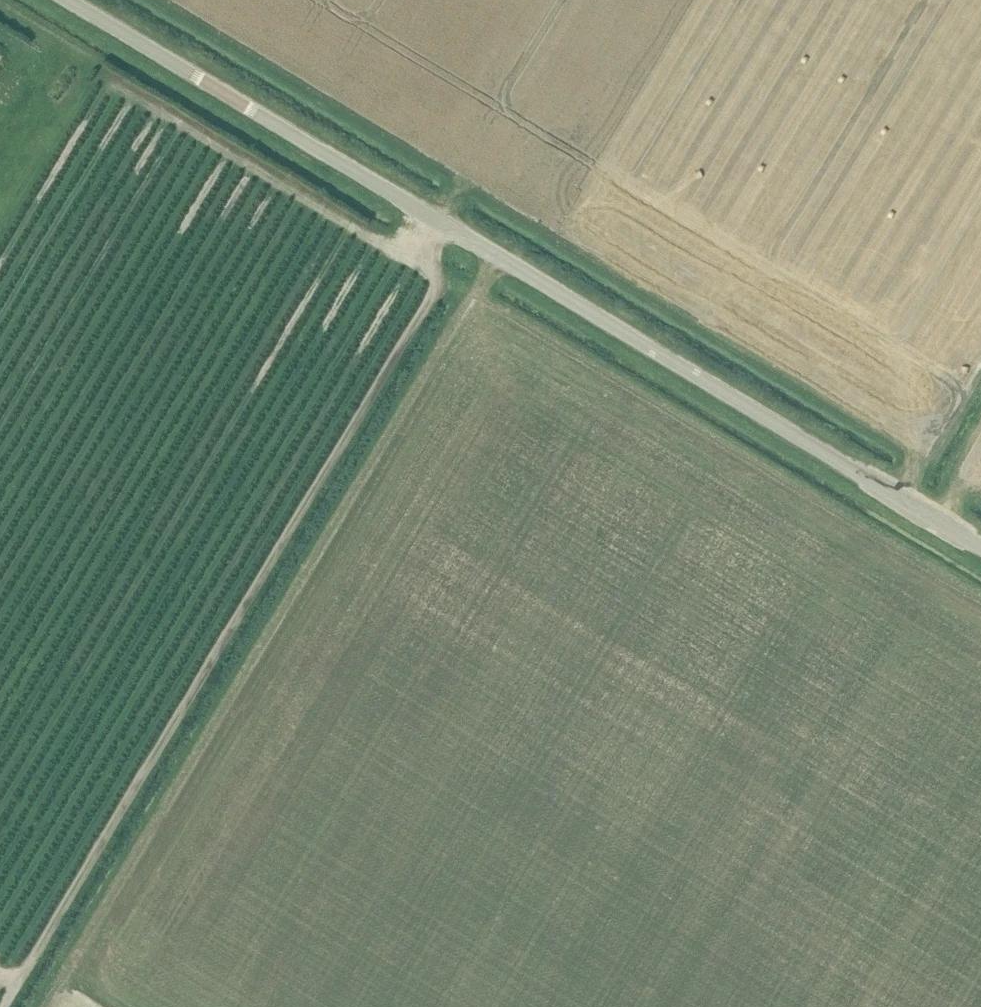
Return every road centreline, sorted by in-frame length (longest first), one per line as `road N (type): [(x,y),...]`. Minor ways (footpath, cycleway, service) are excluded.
road 1 (unclassified): [(980,544),(74,0)]

